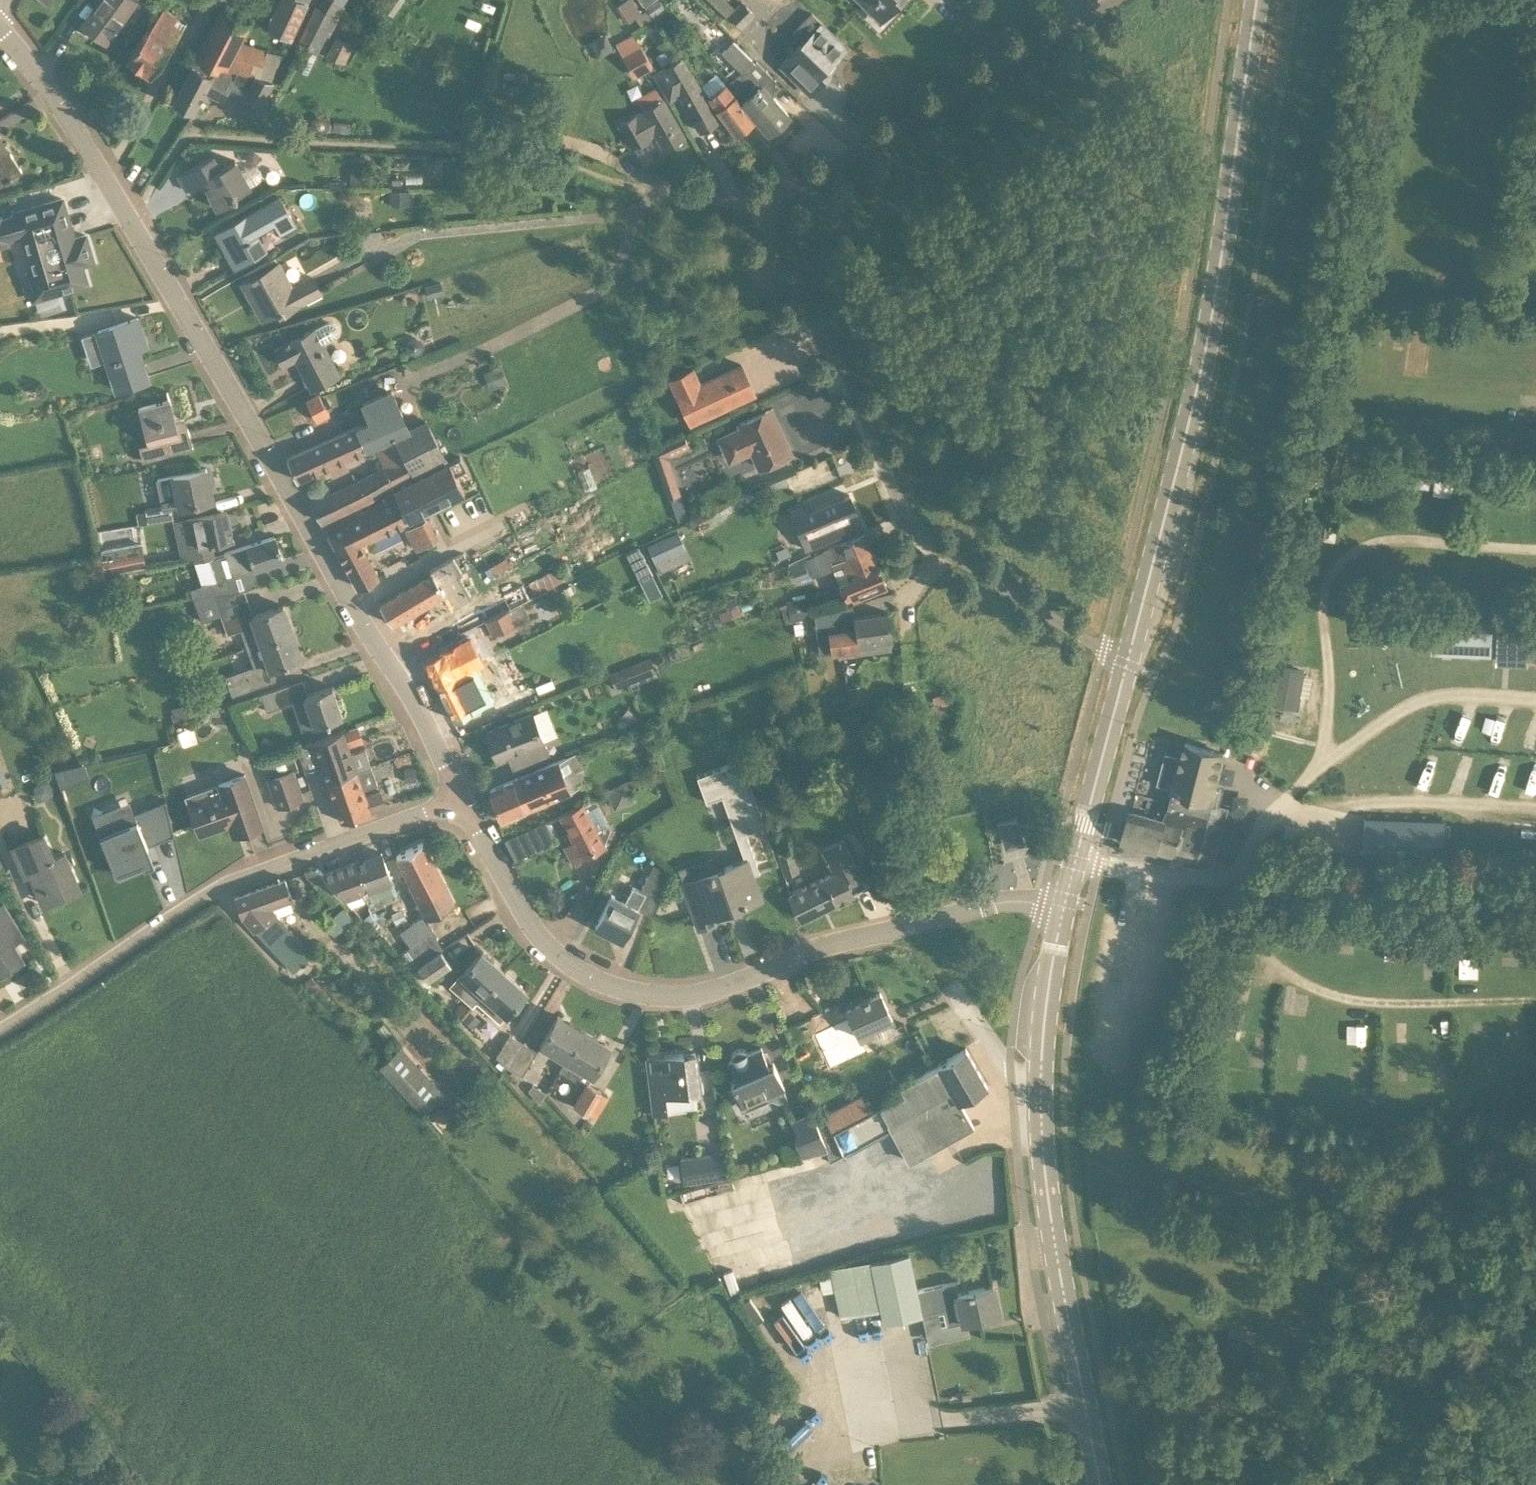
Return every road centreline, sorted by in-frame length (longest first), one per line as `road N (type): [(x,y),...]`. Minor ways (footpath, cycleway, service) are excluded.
road 1 (residential): [(1129,663),(922,531),(773,207),(1138,0)]
road 2 (residential): [(462,804),(401,684),(130,222),(0,30)]
road 3 (secondary): [(1129,663),(1211,325),(1257,0)]
road 4 (residential): [(462,804),(538,937),(589,979),(645,995),(718,990),(809,950),(983,907)]
road 5 (residential): [(0,1036),(221,890),(462,804)]
road 6 (secondary): [(1098,1484),(1046,1175),(1043,1085)]
road 7 (secondary): [(1077,862),(1129,663)]
road 8 (secondary): [(1043,1085),(1067,907)]
road 9 (residential): [(1043,1085),(1012,1076),(950,985)]
road 10 (residential): [(1212,875),(1077,862)]

